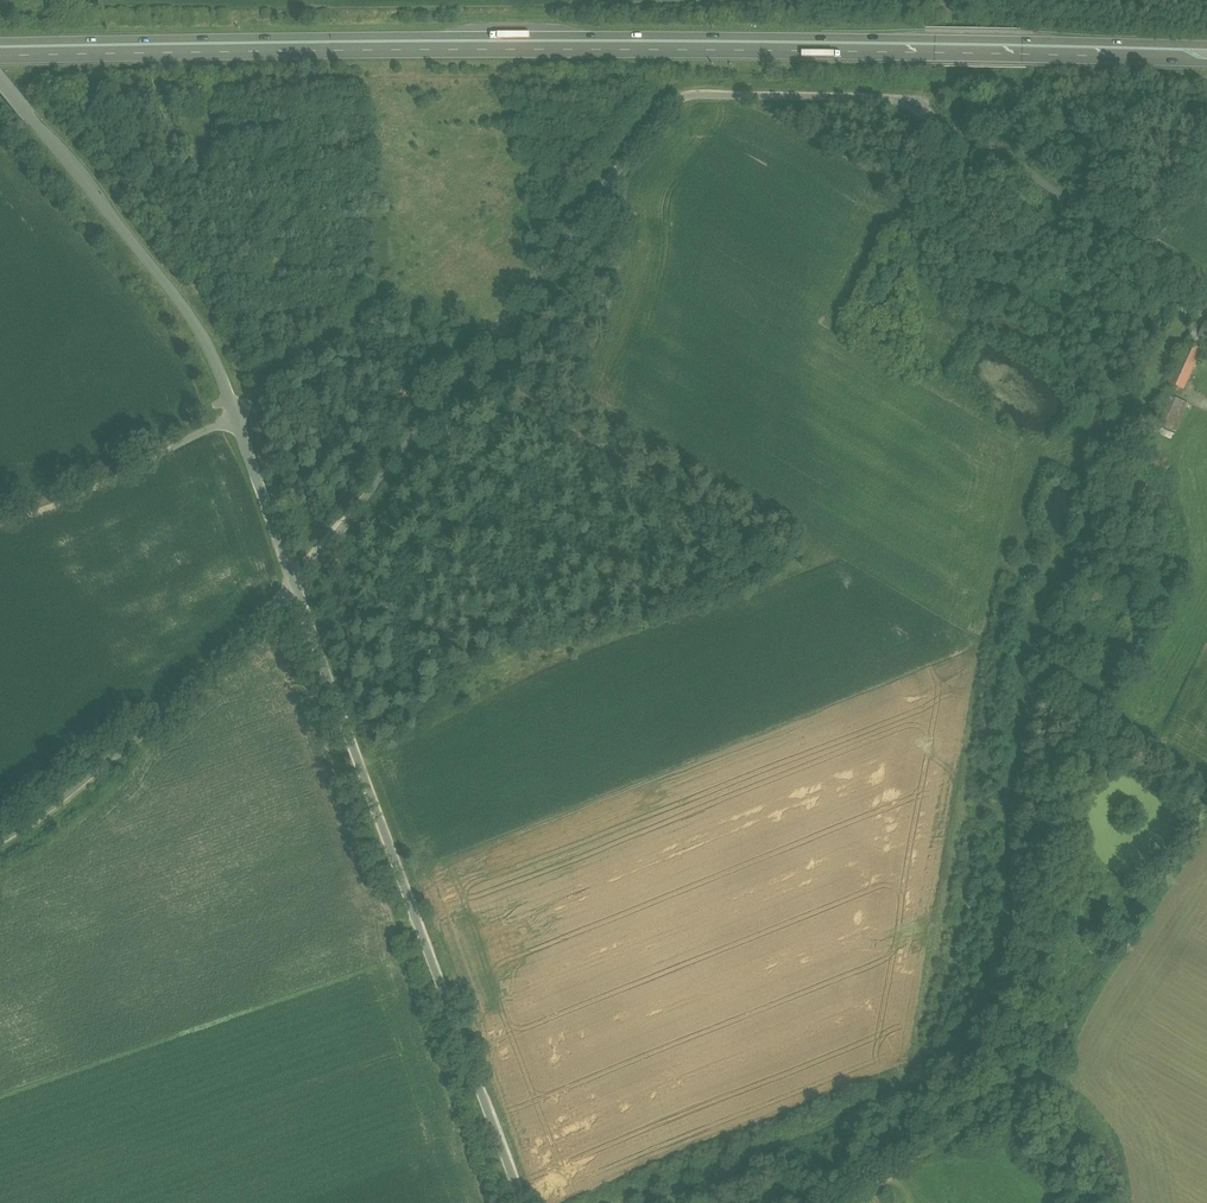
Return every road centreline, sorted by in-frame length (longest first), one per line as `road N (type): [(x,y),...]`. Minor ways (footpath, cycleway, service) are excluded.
road 1 (trunk): [(0,52),(436,42),(1206,54)]
road 2 (unclassified): [(1206,274),(906,101),(689,96),(659,116),(437,408),(291,576)]
road 3 (unclassified): [(521,1202),(291,576)]
road 4 (unclassified): [(291,576),(214,355),(78,171),(0,82)]
road 5 (unclassified): [(291,576),(0,822)]
road 6 (track): [(847,1202),(1030,1081),(1053,1000)]
road 7 (track): [(415,288),(238,412)]

